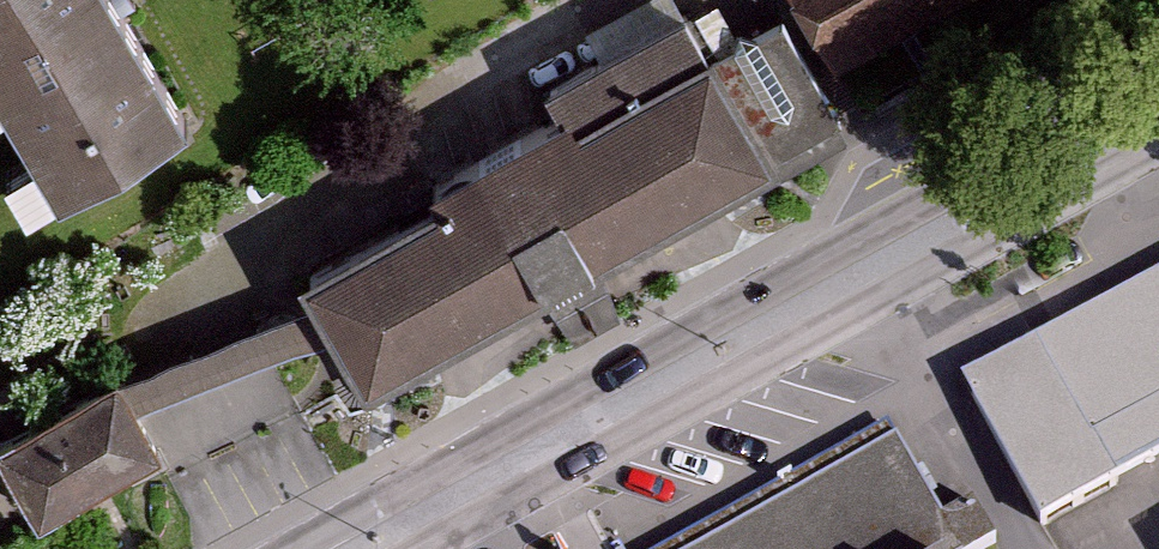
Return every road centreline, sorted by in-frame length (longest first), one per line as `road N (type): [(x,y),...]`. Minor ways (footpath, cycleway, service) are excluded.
road 1 (tertiary): [(1158,114),(365,548)]

